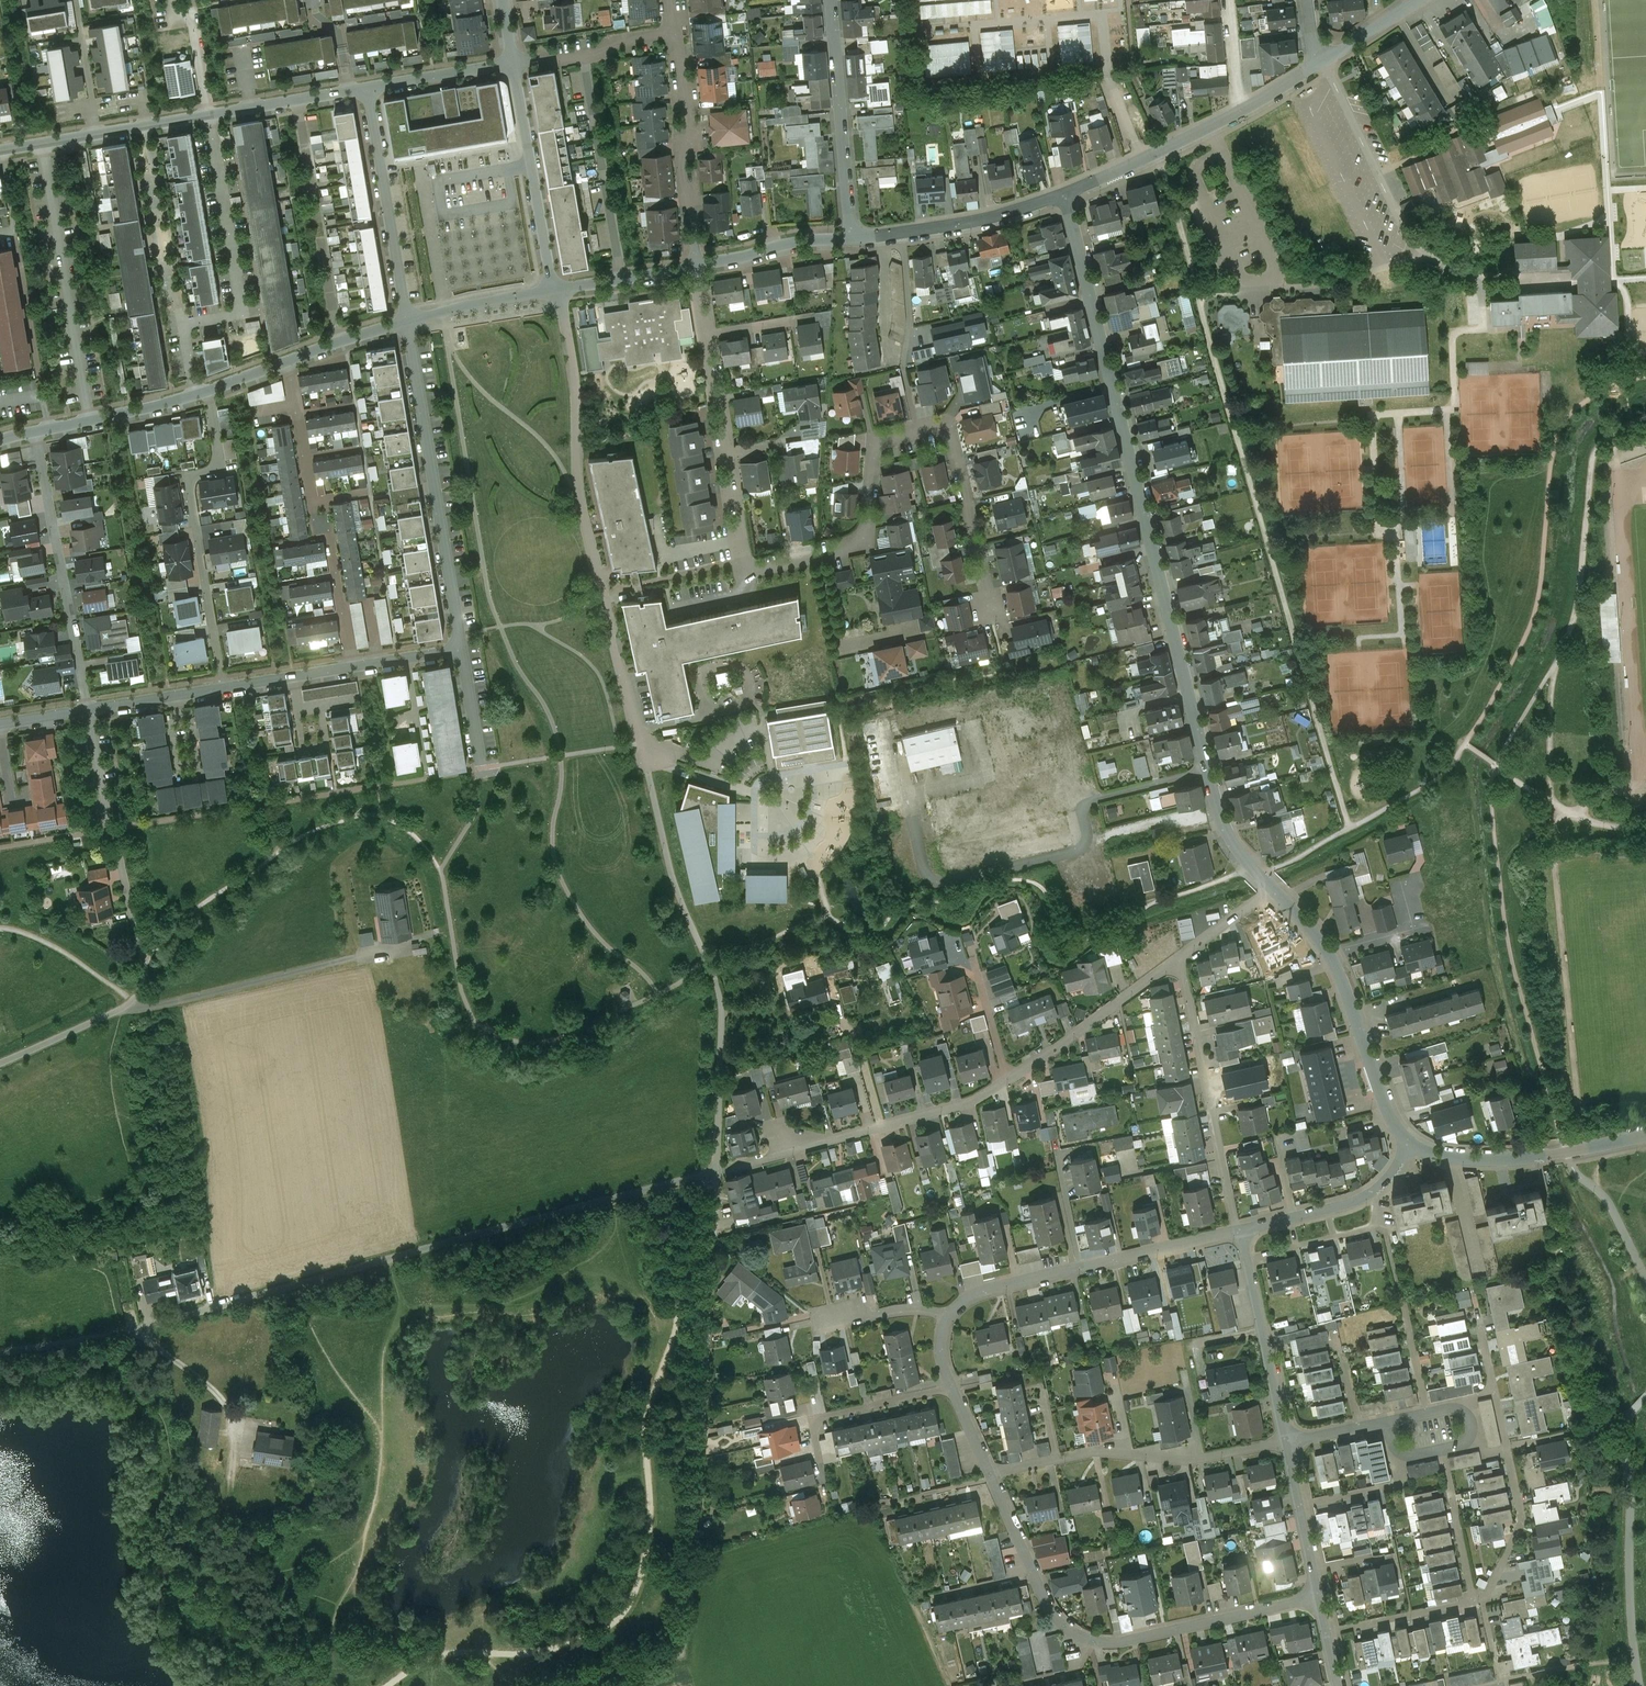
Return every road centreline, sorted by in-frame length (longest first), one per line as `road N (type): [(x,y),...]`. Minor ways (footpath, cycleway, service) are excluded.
road 1 (residential): [(716,1171),(100,1339),(0,1351)]
road 2 (residential): [(1065,191),(1218,813),(1231,841),(1272,890)]
road 3 (residential): [(561,290),(590,548),(674,880),(707,958)]
road 4 (unclassified): [(563,1685),(663,1654),(685,1631),(714,1235)]
road 5 (residential): [(1177,959),(970,1101),(716,1171)]
road 6 (residential): [(990,1472),(1048,1603),(1081,1637),(1137,1640),(1320,1599)]
road 7 (residential): [(408,322),(462,649)]
road 8 (residential): [(195,394),(183,326),(237,315),(242,306),(208,115)]
road 9 (residential): [(223,685),(188,479),(220,468),(207,390)]
road 10 (residential): [(290,360),(315,510),(330,523),(352,665)]
road 11 (residential): [(1289,1441),(1189,1461),(1104,1450),(990,1472)]
road 12 (residential): [(1236,1231),(984,1293),(949,1317)]
road 13 (residential): [(1272,890),(1337,971),(1382,1098),(1410,1145)]
road 14 (residential): [(1065,191),(1241,111),(1322,62)]
road 15 (residential): [(35,431),(87,707)]
road 16 (residential): [(1236,1231),(1177,959)]
road 17 (residential): [(849,240),(829,0)]
road 18 (residential): [(1410,1145),(1479,1160),(1645,1135)]
road 19 (residential): [(368,88),(408,322)]
road 20 (residential): [(918,431),(950,424),(994,622)]
road 21 (residential): [(698,264),(680,32)]
road 22 (residential): [(513,62),(553,291)]
road 23 (residential): [(849,240),(986,218),(1065,191)]
road 24 (residential): [(1243,1230),(1289,1441)]
road 25 (unclassified): [(707,958),(723,1007),(716,1171)]
road 26 (residential): [(1410,1145),(1372,1193),(1243,1230)]
road 27 (residential): [(723,452),(746,567),(821,552)]
road 28 (residential): [(821,552),(865,542),(875,441),(918,431)]
road 29 (residential): [(954,1386),(810,1418),(817,1449)]
road 30 (residential): [(821,552),(842,650),(915,632)]
road 31 (residential): [(513,62),(680,32)]
road 32 (residential): [(1507,1447),(1521,1524),(1492,1588),(1478,1599)]
road 33 (residential): [(35,431),(195,394)]
road 34 (residential): [(1478,1599),(1326,1630)]
road 35 (residential): [(698,264),(797,241),(849,240)]
road 36 (residential): [(1442,1452),(1478,1599)]
road 37 (residential): [(408,322),(553,291)]
road 38 (residential): [(368,88),(513,62)]
road 39 (residential): [(208,115),(348,91)]
road 40 (residential): [(561,290),(698,264)]
road 41 (residential): [(223,685),(87,707)]
road 42 (residential): [(77,0),(99,134)]
road 43 (residential): [(352,665),(223,685)]
road 44 (residential): [(1401,1456),(1401,1484),(1302,1506)]
road 45 (residential): [(290,360),(408,322)]
road 46 (residential): [(462,649),(482,769)]

